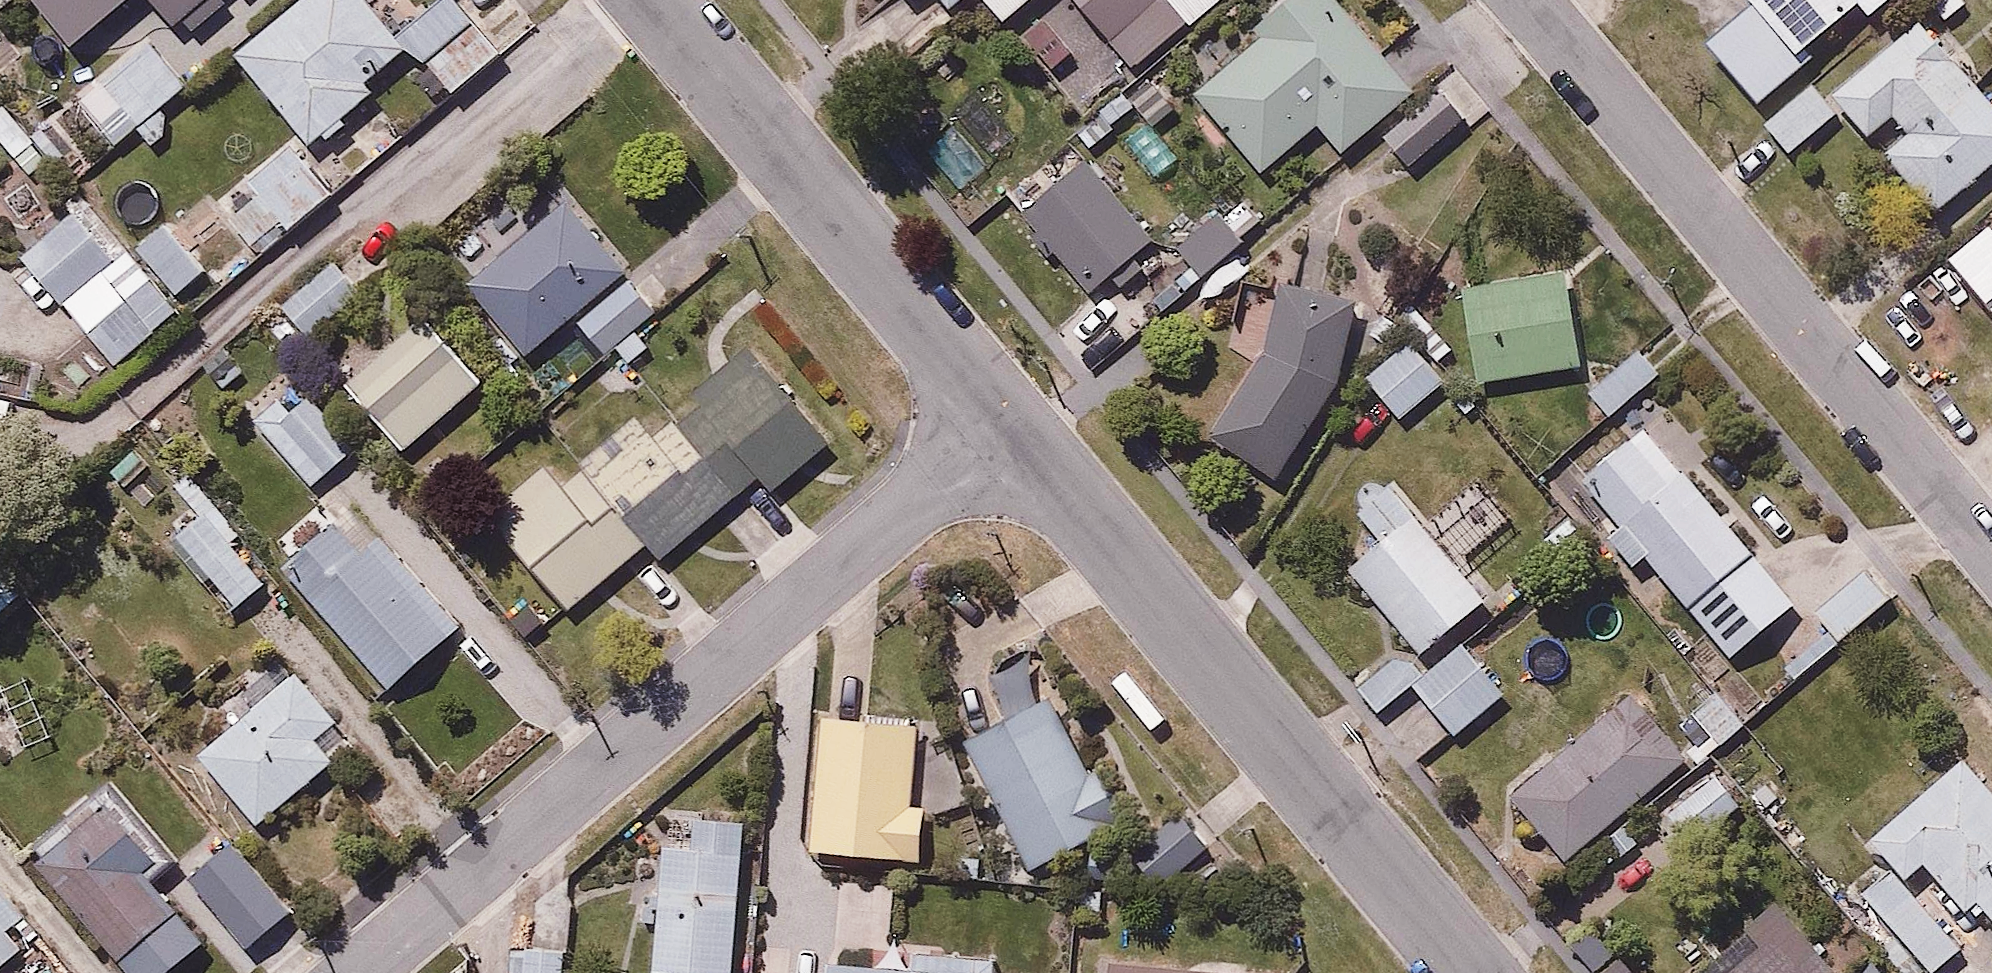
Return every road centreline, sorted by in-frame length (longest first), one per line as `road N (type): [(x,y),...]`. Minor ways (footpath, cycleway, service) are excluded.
road 1 (residential): [(1005,422),(362,972)]
road 2 (residential): [(1991,550),(1524,0)]
road 3 (residential): [(1005,422),(1471,972)]
road 4 (residential): [(649,0),(1005,422)]

